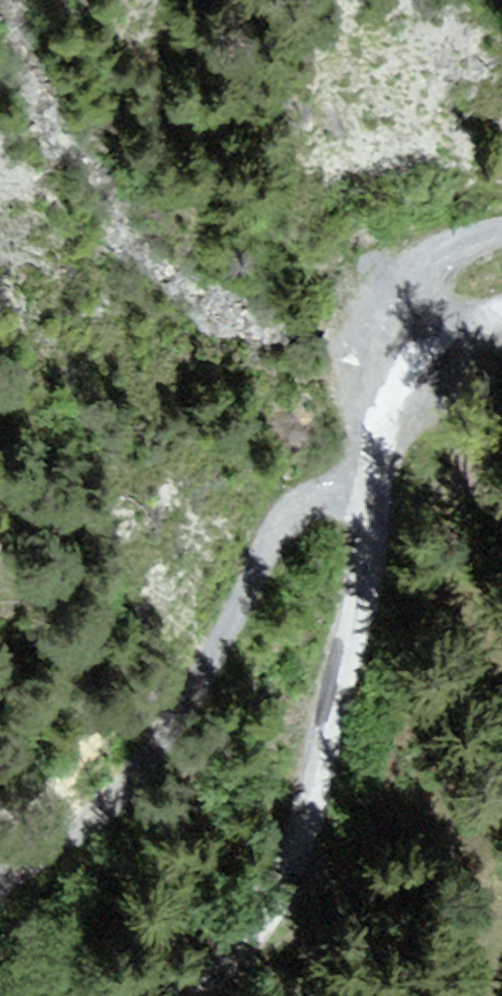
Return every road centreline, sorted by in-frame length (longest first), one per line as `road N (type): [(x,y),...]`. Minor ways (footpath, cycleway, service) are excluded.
road 1 (unclassified): [(501,318),(408,362),(379,460),(376,557),(317,832),(296,879),(183,995)]
road 2 (track): [(376,477),(316,500),(272,546),(148,780),(0,894)]
road 3 (track): [(408,362),(413,292),(448,246),(501,232)]

